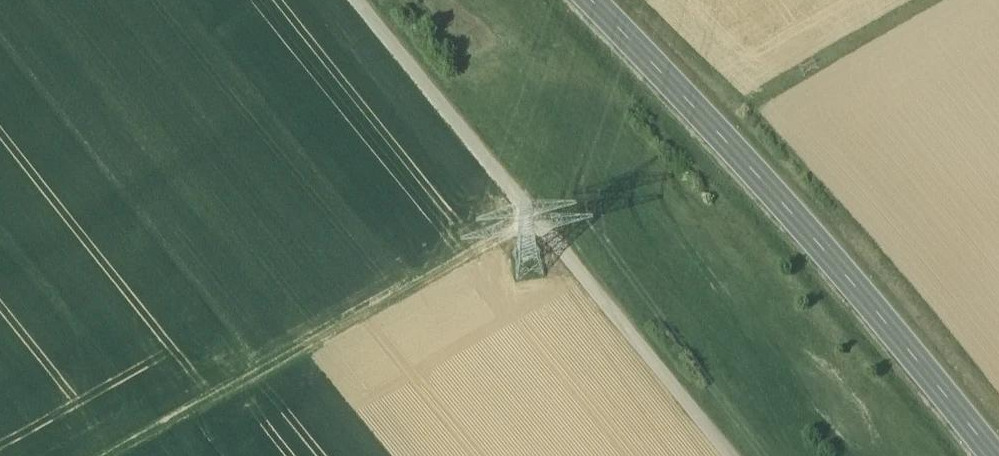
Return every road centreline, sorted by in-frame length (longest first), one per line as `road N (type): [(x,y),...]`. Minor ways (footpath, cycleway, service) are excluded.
road 1 (secondary): [(993,455),(771,186),(594,0)]
road 2 (track): [(359,0),(725,455)]
road 3 (track): [(533,213),(108,455)]
road 4 (track): [(963,0),(784,99)]

